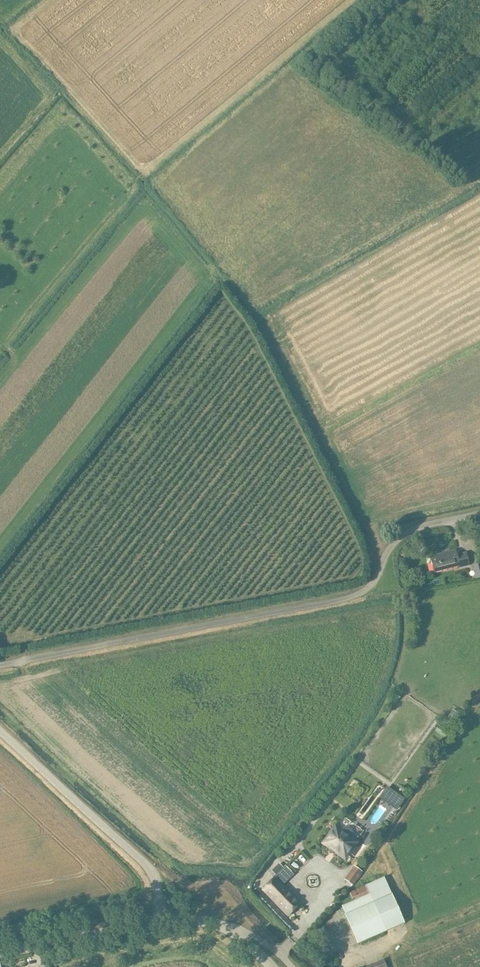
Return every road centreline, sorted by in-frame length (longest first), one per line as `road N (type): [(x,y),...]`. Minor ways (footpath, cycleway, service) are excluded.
road 1 (unclassified): [(0,666),(345,599),(374,581),(410,530),(479,512)]
road 2 (unclassified): [(162,923),(155,874),(0,730)]
road 3 (unclassified): [(0,955),(162,923)]
road 4 (unclassified): [(162,923),(219,924),(268,966)]

